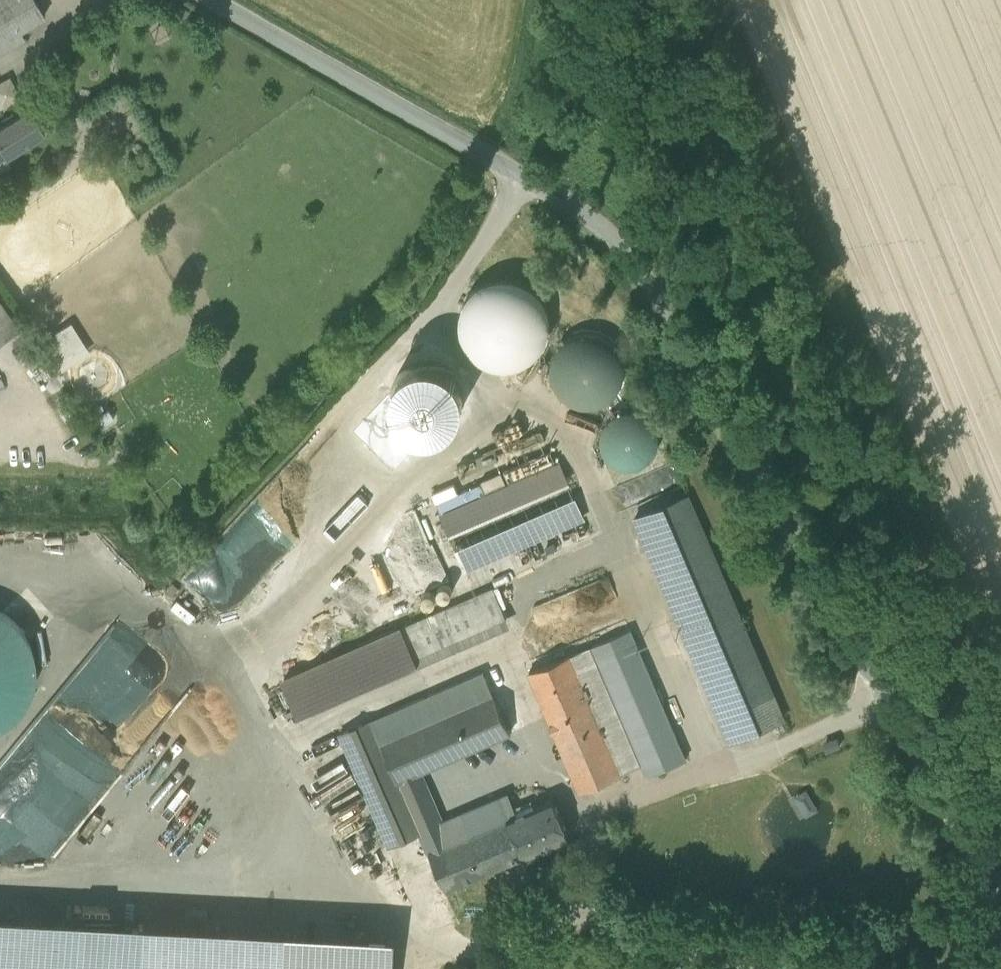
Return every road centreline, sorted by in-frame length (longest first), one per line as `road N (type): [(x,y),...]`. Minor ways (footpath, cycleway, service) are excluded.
road 1 (unclassified): [(1000,911),(642,258),(521,173),(211,0)]
road 2 (track): [(659,931),(1000,918)]

